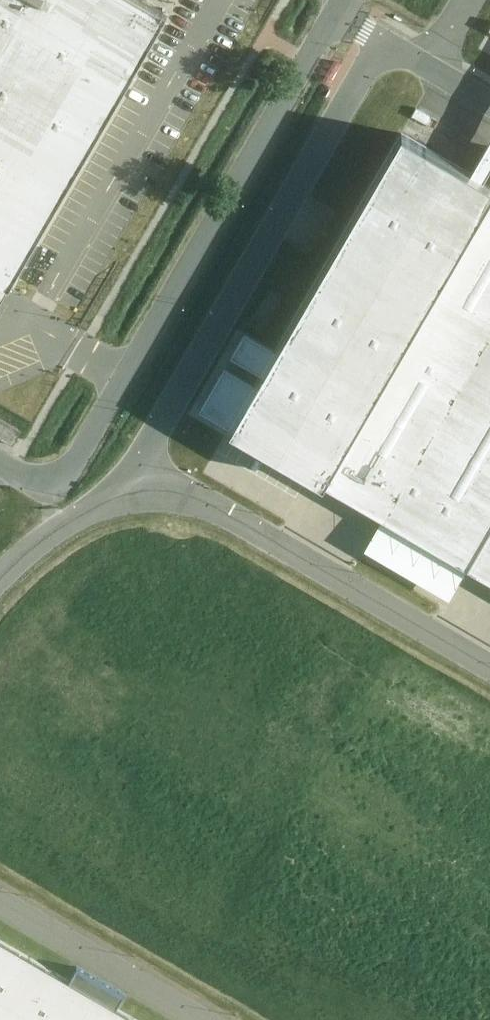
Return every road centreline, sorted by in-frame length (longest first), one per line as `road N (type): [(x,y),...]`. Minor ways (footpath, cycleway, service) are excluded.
road 1 (residential): [(0,465),(48,479),(85,455),(338,16)]
road 2 (residential): [(384,47),(150,446),(155,489)]
road 3 (residential): [(489,665),(201,497),(155,489)]
road 4 (residential): [(0,901),(206,1019)]
road 5 (residential): [(155,489),(80,511),(0,573)]
road 6 (residential): [(384,47),(489,108)]

